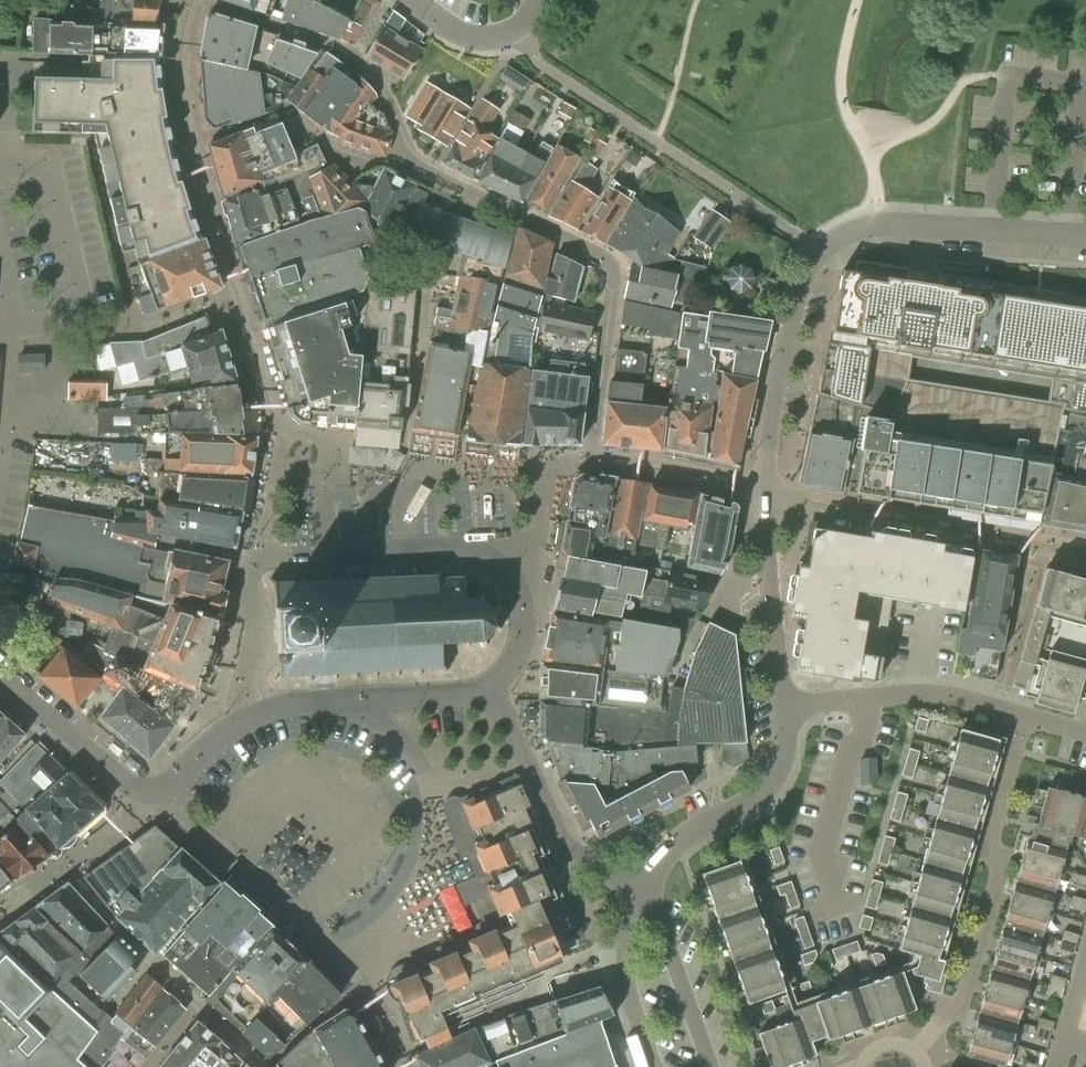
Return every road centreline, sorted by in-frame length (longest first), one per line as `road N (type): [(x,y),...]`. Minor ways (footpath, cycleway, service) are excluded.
road 1 (residential): [(762,491),(590,459),(613,273),(603,257),(420,167)]
road 2 (residential): [(0,676),(124,784),(149,792),(261,712),(347,701)]
road 3 (residential): [(1085,734),(943,695),(783,707)]
road 4 (residential): [(420,167),(386,85),(352,55),(191,1)]
road 5 (residential): [(804,280),(839,238),(877,225),(1085,238)]
road 6 (residential): [(483,696),(508,718),(566,850),(617,881),(639,883)]
road 7 (residential): [(639,883),(683,837),(767,788),(785,748),(783,707)]
road 8 (residential): [(762,491),(804,280)]
road 9 (residential): [(709,1066),(639,883)]
road 10 (residential): [(639,883),(626,985),(655,1066)]
road 11 (residential): [(347,701),(483,696)]
road 12 (residential): [(483,696),(519,646),(522,612),(506,575)]
road 13 (residential): [(422,0),(479,32),(501,30),(535,0)]
road 14 (residential): [(420,167),(364,159),(307,128)]
road 15 (residential): [(783,707),(770,587)]

